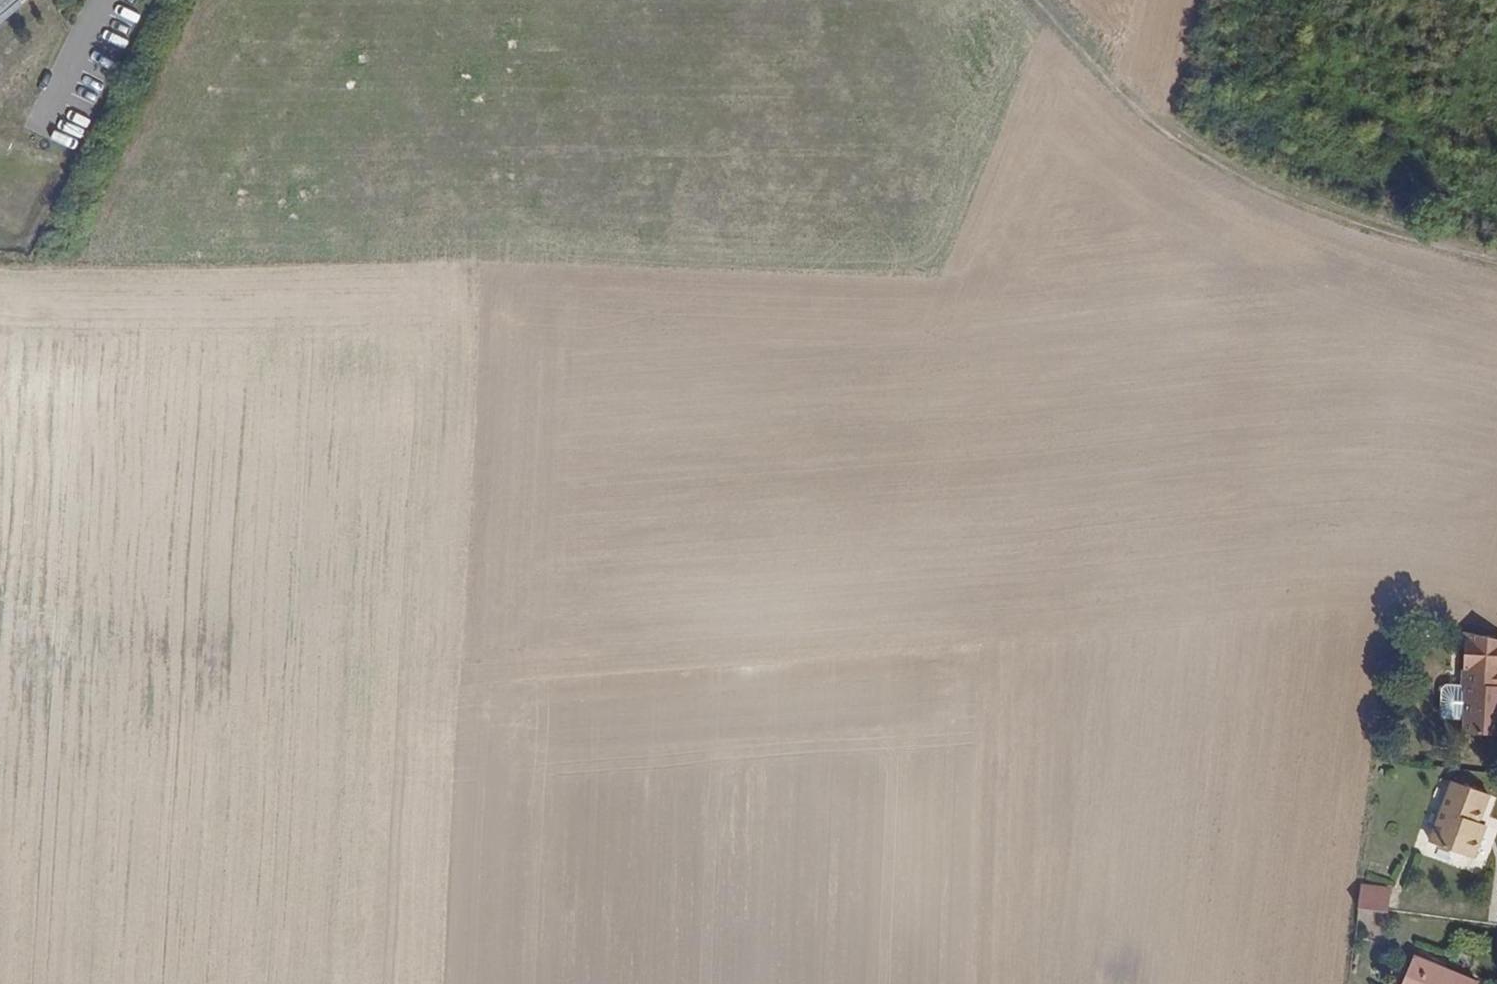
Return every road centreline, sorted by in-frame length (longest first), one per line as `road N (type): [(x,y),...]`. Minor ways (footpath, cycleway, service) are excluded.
road 1 (track): [(1032,0),(1193,144),(1275,187),(1496,254)]

